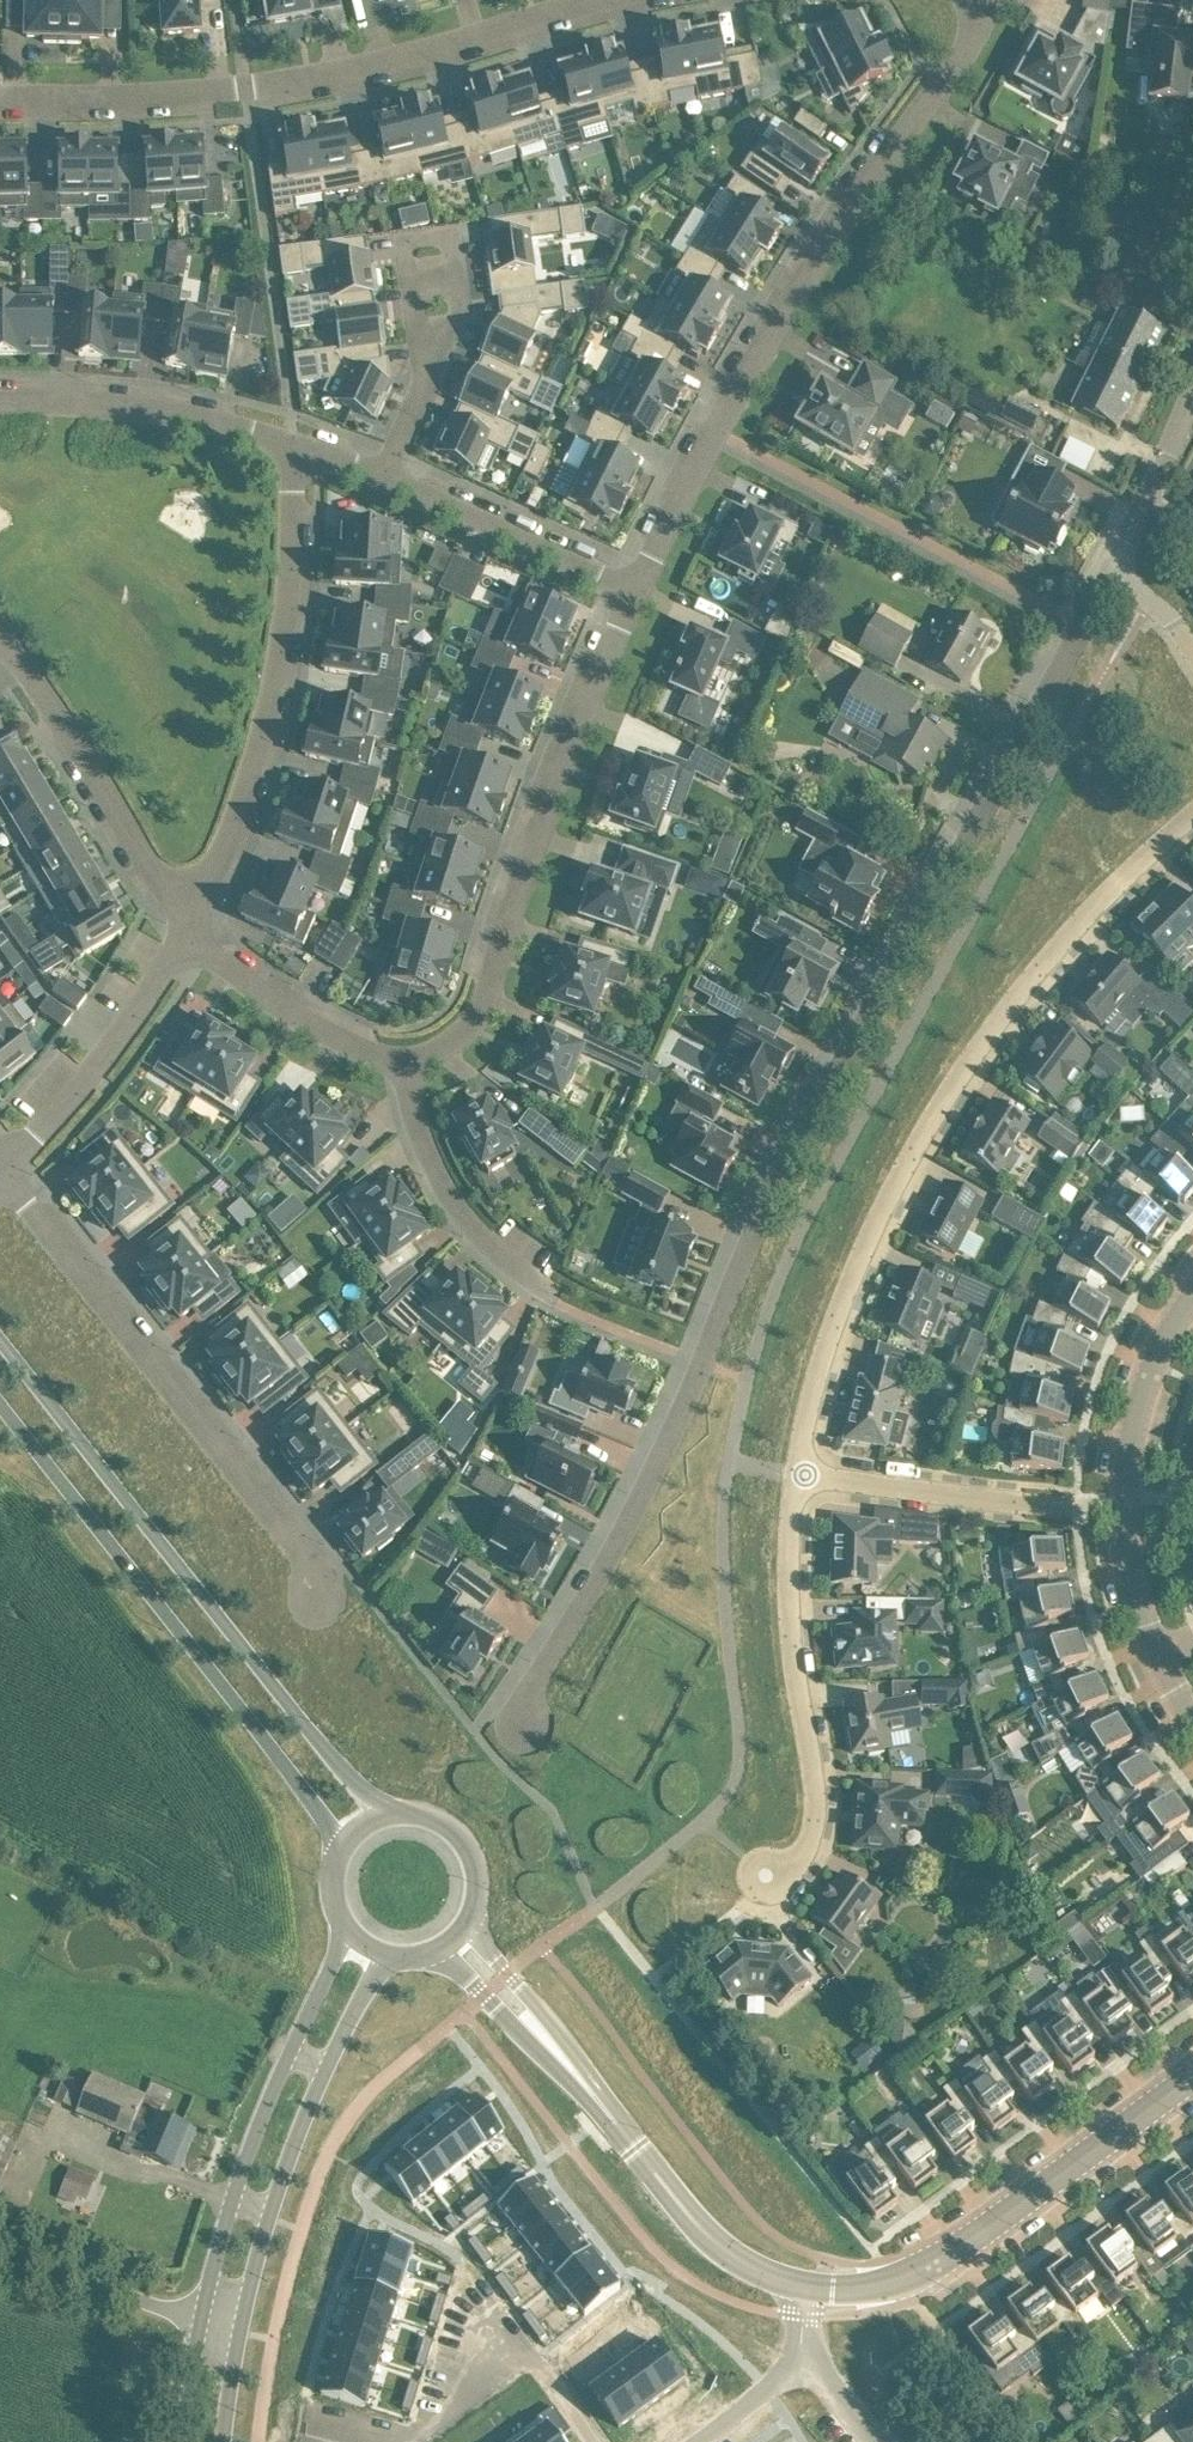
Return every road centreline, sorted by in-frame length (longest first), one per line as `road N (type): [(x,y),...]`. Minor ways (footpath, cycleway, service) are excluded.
road 1 (residential): [(527,1716),(635,1512),(802,1123),(1109,573)]
road 2 (residential): [(802,1476),(834,1337),(887,1206),(1043,969),(1192,821)]
road 3 (residential): [(631,593),(760,350),(972,39),(980,0)]
road 4 (residential): [(602,0),(356,68),(246,88),(0,99)]
road 5 (tertiary): [(383,1817),(0,1343)]
road 6 (tertiary): [(0,1408),(313,1809),(339,1860)]
road 7 (residential): [(6,1167),(302,1542),(316,1602)]
road 8 (residential): [(407,1060),(430,1056),(476,1015),(631,593)]
road 9 (residential): [(188,931),(237,821),(274,705),(295,446)]
road 10 (unclassified): [(817,2292),(877,2286),(929,2266),(1192,2081)]
road 11 (residential): [(767,1875),(801,1864),(823,1817),(795,1614),(802,1476)]
road 12 (tertiary): [(350,1929),(269,2098),(200,2320)]
road 13 (tertiary): [(242,2332),(272,2207),(326,2071),(387,1953)]
road 14 (residential): [(0,642),(188,931)]
road 15 (residential): [(1127,1502),(1080,1511),(802,1476)]
road 16 (unclassified): [(582,2081),(701,2234),(752,2275),(817,2292)]
road 17 (residential): [(295,446),(181,412),(97,400),(0,400)]
road 18 (residential): [(6,1167),(95,1068),(188,931)]
road 19 (residential): [(407,1060),(423,1130),(462,1212),(497,1255),(553,1292)]
road 20 (residential): [(631,593),(388,476)]
road 21 (residential): [(437,365),(456,331),(457,254),(448,242),(422,243),(405,267),(422,342)]
road 22 (residential): [(188,931),(330,1034),(371,1054),(407,1060)]
road 23 (unclassified): [(1127,1502),(1142,1407),(1169,1328),(1192,1298)]
road 24 (unclassified): [(200,2320),(0,2247)]
road 25 (residential): [(1109,573),(1192,390)]
road 26 (unclassified): [(582,2081),(508,1971),(464,1924)]
road 27 (unclassified): [(439,1946),(582,2081)]
road 28 (tertiary): [(464,1924),(477,1886),(464,1843),(428,1816),(383,1817)]
road 29 (unclassified): [(1158,1661),(1133,1593),(1127,1502)]
road 30 (residential): [(696,2441),(783,2378),(807,2370)]
road 31 (tertiary): [(200,2320),(181,2441)]
road 32 (residential): [(388,476),(437,365)]

